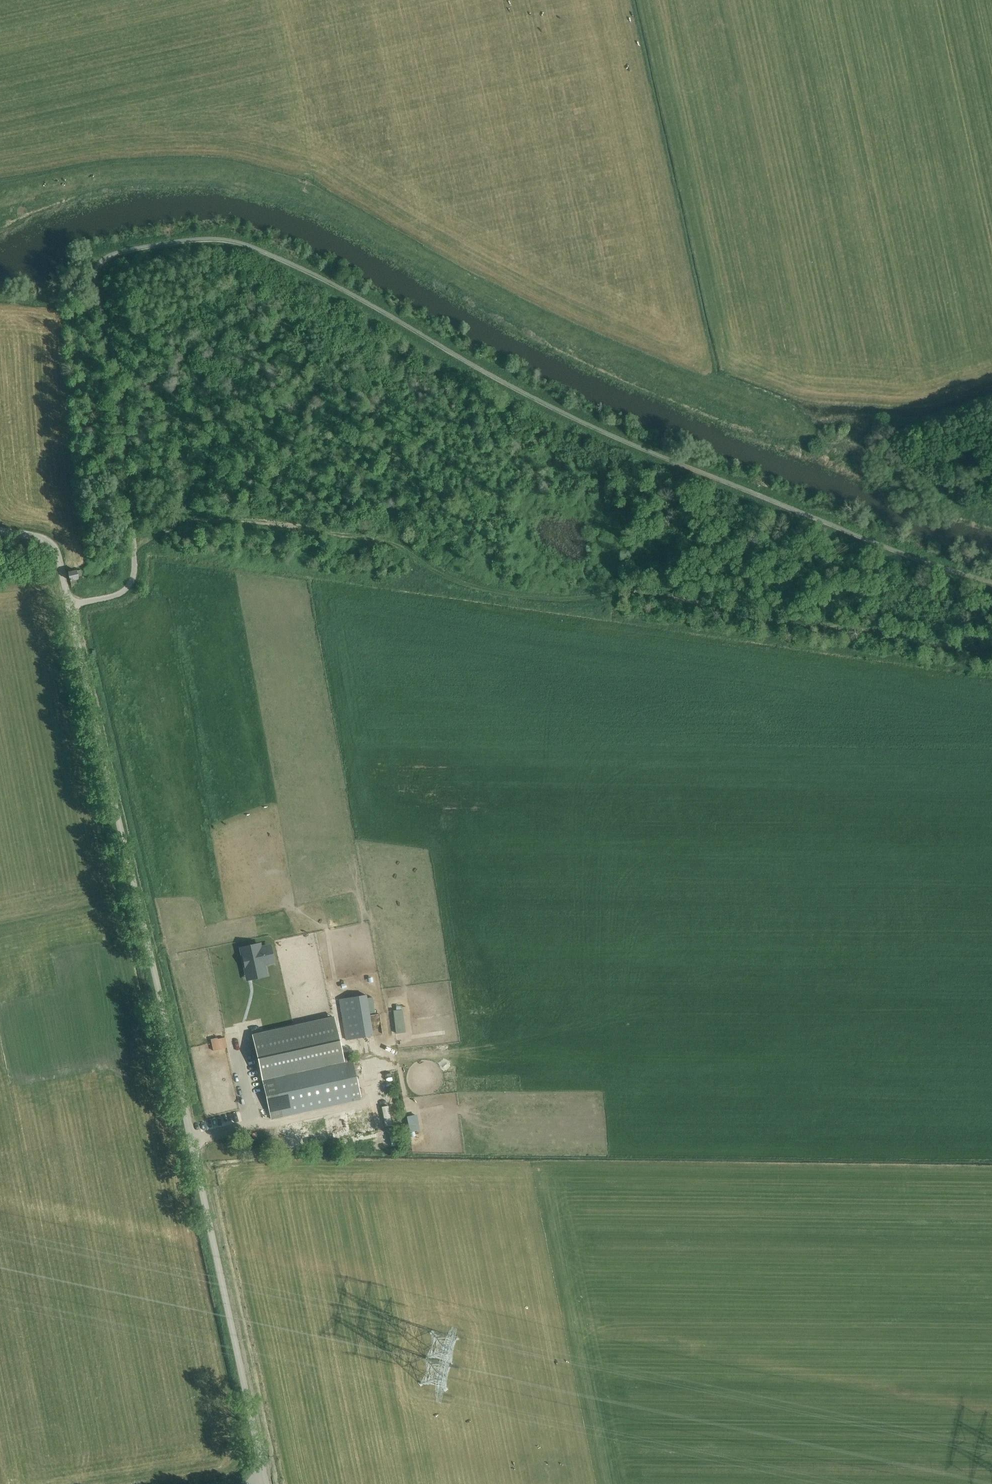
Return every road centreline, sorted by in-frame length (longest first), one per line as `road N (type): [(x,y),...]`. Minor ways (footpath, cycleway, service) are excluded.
road 1 (unclassified): [(266,1483),(58,556),(37,536),(0,531)]

